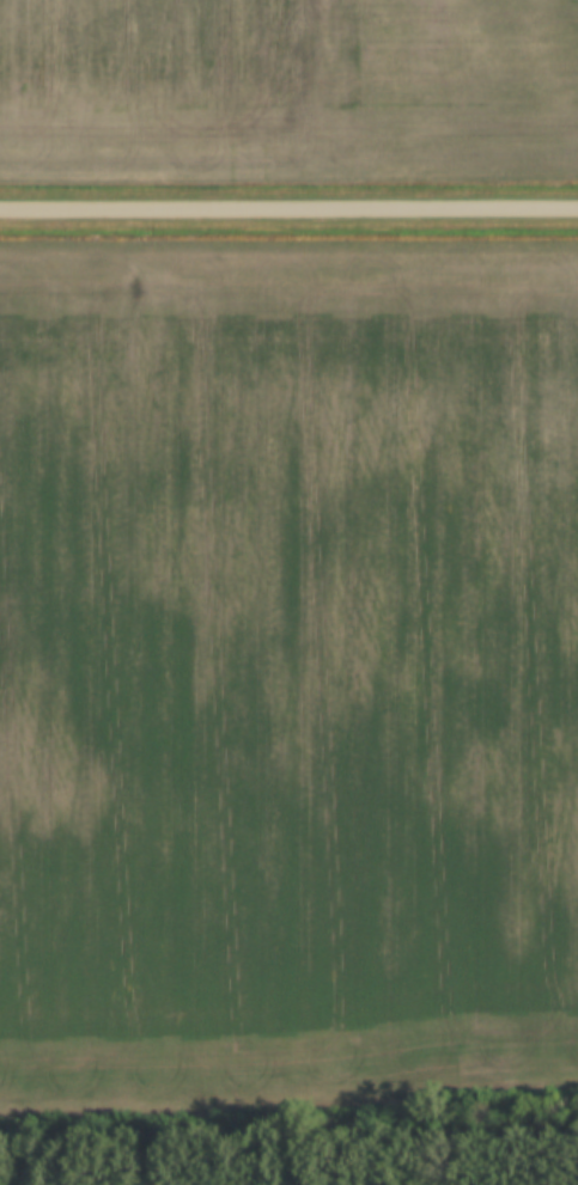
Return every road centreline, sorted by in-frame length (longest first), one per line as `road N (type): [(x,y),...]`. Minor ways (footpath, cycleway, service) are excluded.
road 1 (residential): [(577,213),(0,213)]

